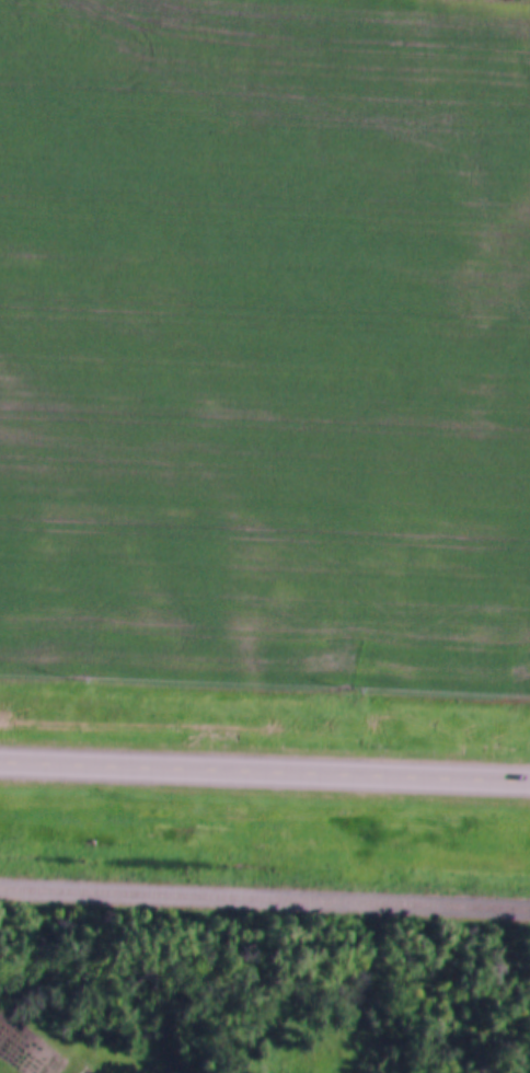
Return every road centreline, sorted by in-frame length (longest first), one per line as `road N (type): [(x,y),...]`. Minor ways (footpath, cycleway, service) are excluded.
road 1 (secondary): [(529,785),(0,765)]

